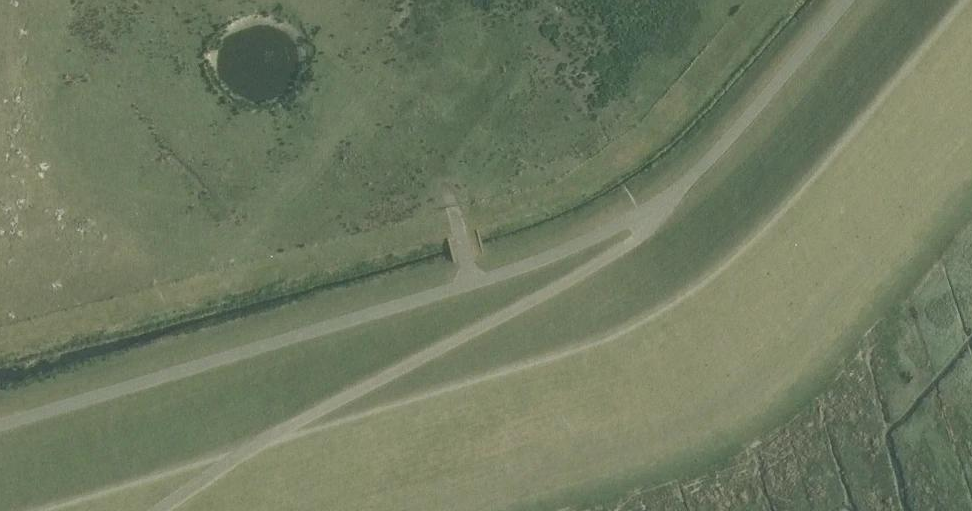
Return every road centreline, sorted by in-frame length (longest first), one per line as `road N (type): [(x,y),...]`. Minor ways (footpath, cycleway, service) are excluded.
road 1 (track): [(848,0),(665,206),(570,255),(0,430)]
road 2 (track): [(665,206),(609,260),(245,454),(163,510)]

